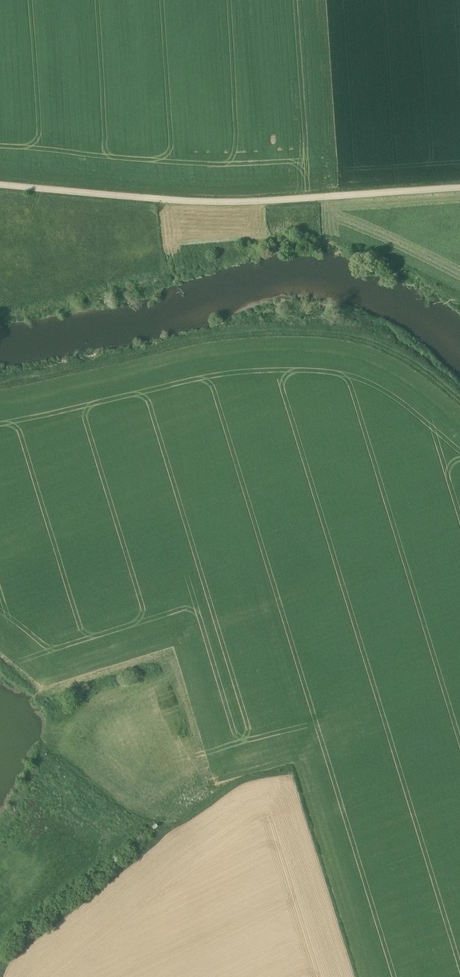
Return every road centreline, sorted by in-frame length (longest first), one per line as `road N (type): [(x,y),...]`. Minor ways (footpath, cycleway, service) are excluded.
road 1 (track): [(0,388),(176,347),(328,336),(413,363),(459,400)]
road 2 (unclassified): [(0,185),(254,200),(459,188)]

